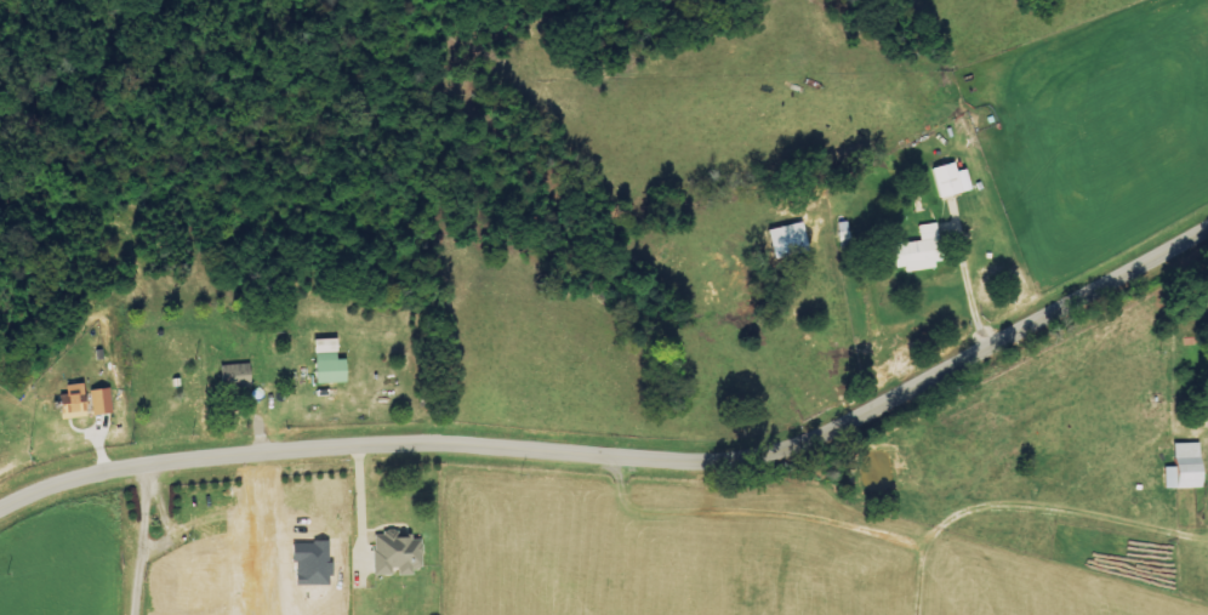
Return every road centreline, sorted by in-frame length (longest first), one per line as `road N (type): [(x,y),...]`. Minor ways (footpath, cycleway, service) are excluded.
road 1 (residential): [(1207,235),(781,456),(697,465),(357,448),(102,477),(0,516)]

